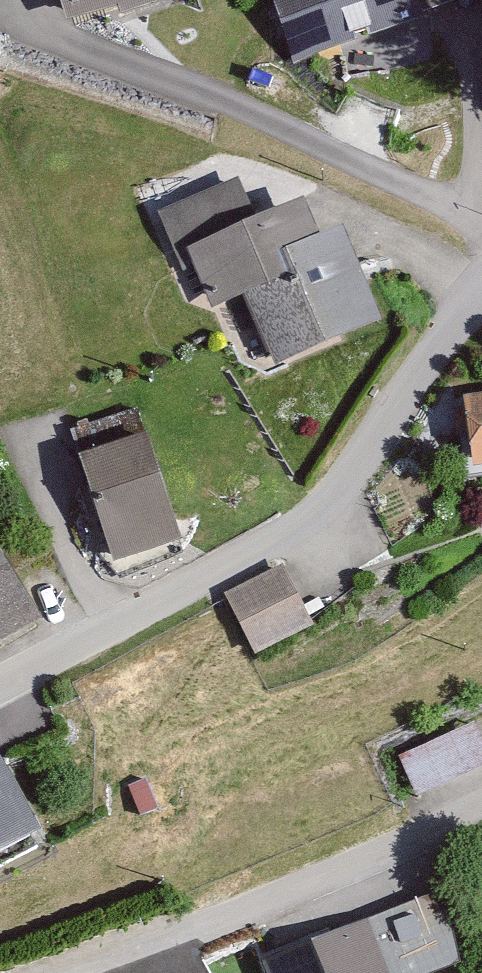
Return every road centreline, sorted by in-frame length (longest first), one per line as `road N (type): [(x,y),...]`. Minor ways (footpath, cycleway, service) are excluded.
road 1 (residential): [(481,297),(449,328),(333,495),(274,541),(0,686)]
road 2 (residential): [(68,972),(384,852),(481,798)]

